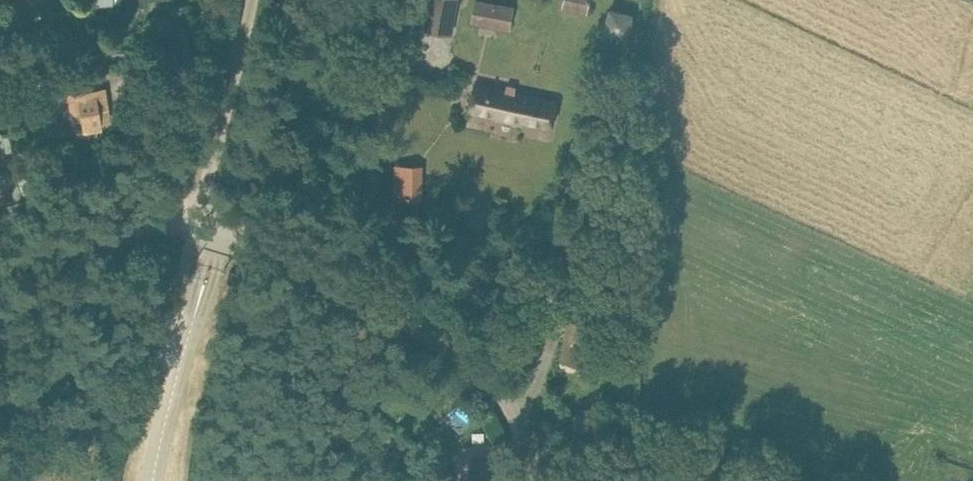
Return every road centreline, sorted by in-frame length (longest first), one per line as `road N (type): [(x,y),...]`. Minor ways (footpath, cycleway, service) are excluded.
road 1 (unclassified): [(534,480),(514,414),(485,379),(360,294),(202,208),(252,0)]
road 2 (track): [(202,208),(0,269)]

